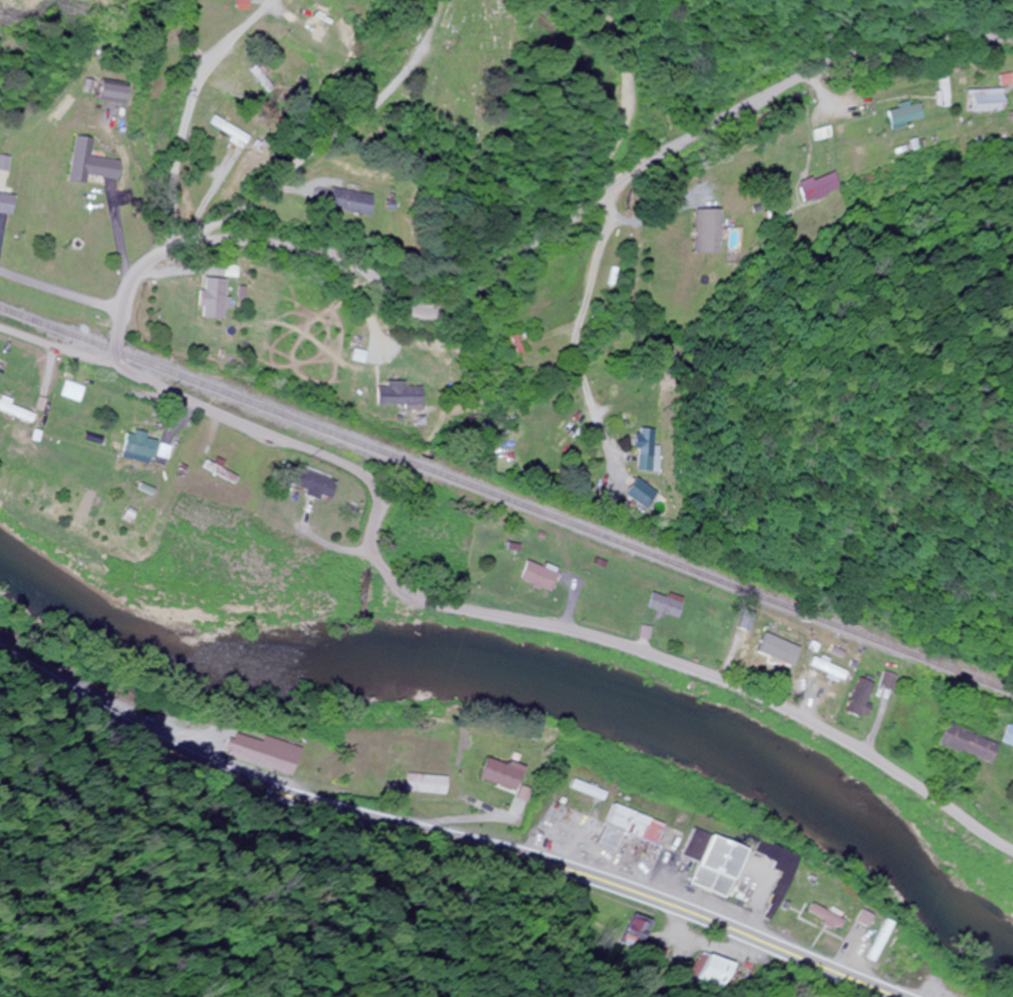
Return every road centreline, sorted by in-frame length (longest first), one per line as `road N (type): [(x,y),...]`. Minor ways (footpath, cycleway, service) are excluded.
road 1 (residential): [(1012,853),(834,744),(588,639),(416,603),(372,554),(381,493),(354,465),(0,329)]
road 2 (residential): [(107,365),(122,312),(165,247),(274,247),(368,276),(404,314),(441,310),(702,128),(866,48),(1012,36)]
road 3 (trunk): [(896,996),(576,870),(202,757),(0,647)]
road 4 (residential): [(165,247),(201,81),(259,0)]
road 5 (residential): [(122,312),(0,265)]

